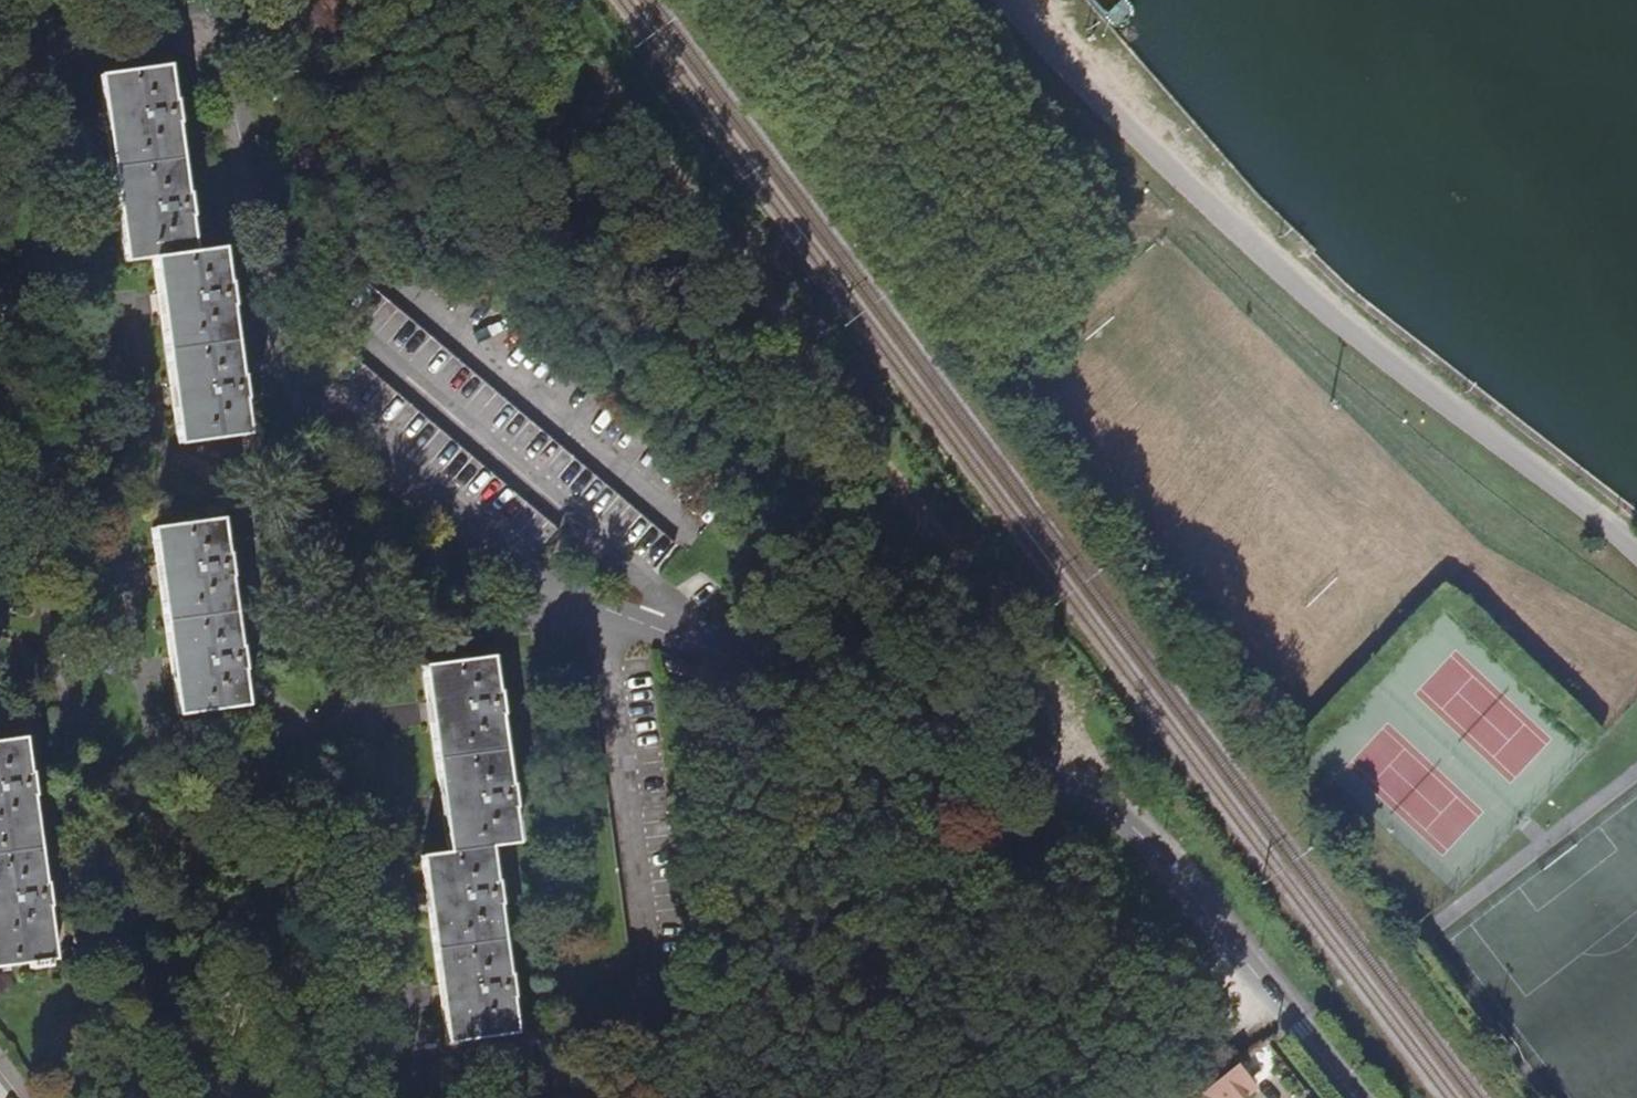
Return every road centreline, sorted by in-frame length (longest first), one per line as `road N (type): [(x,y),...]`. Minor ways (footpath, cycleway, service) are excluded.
road 1 (residential): [(1361,1097),(1148,838),(1082,788),(714,649),(626,570),(598,582),(536,583),(304,416),(230,108),(184,40),(32,67),(0,96)]
road 2 (unclassified): [(1005,0),(1345,334),(1636,557)]

